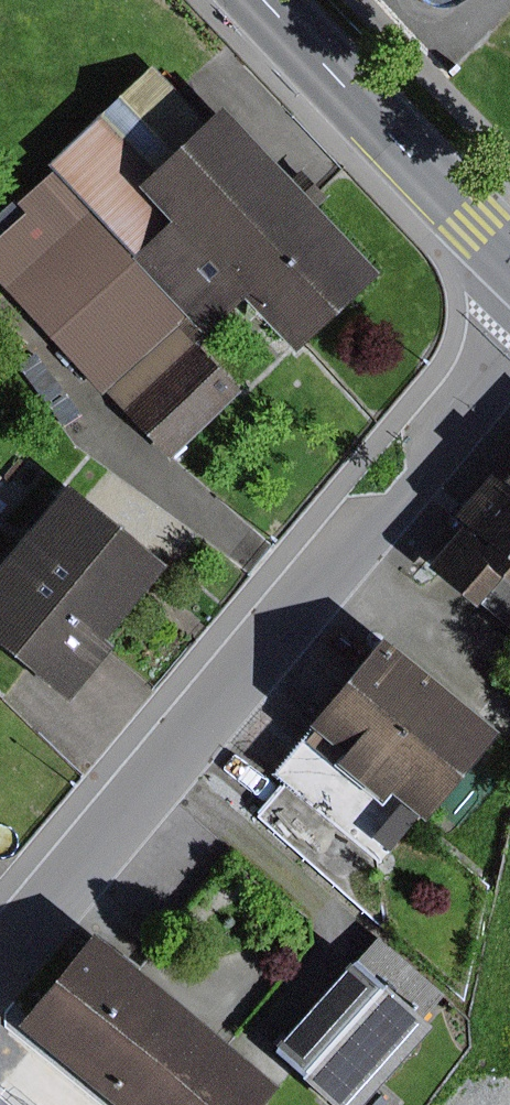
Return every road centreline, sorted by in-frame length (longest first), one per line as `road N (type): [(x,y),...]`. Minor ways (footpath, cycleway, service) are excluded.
road 1 (unclassified): [(0,967),(509,355)]
road 2 (secondary): [(264,0),(509,256)]

